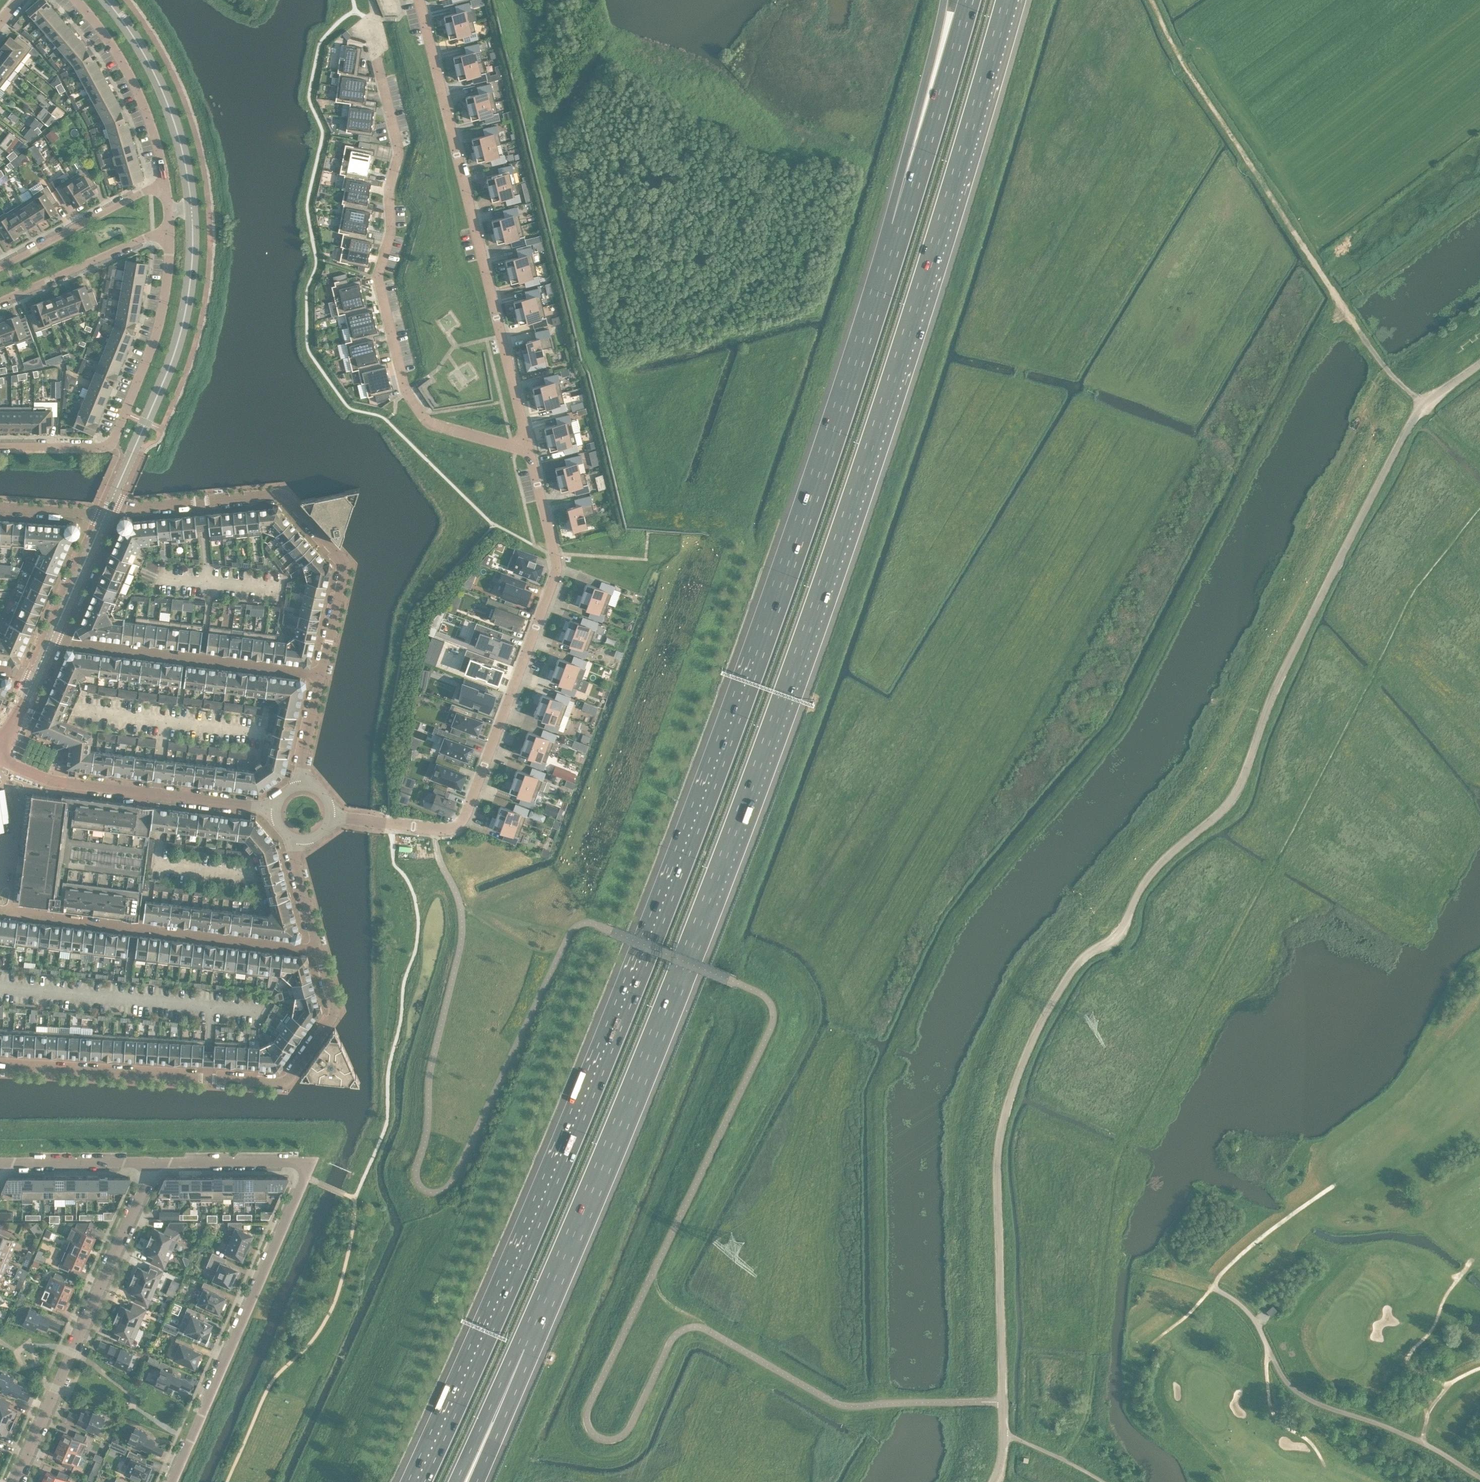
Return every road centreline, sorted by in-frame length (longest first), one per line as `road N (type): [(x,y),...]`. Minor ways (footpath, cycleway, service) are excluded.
road 1 (motorway): [(524,1347),(639,1081),(867,474),(1006,0)]
road 2 (motorway): [(899,226),(698,811),(592,1079),(414,1481)]
road 3 (unclassified): [(995,1481),(1002,1470),(997,1161),(1021,1068),(1083,957),(1114,939),(1155,868),(1221,815),(1239,790),(1281,678),(1412,423),(1479,364)]
road 4 (residential): [(529,447),(558,567),(465,818),(448,829),(329,817)]
road 5 (residential): [(529,447),(437,424),(407,391),(377,276),(399,150),(368,23)]
road 6 (residential): [(171,1481),(306,1168),(151,1162)]
road 7 (residential): [(420,0),(529,447)]
road 8 (residential): [(318,951),(334,1013),(283,1081),(0,1066)]
road 9 (residential): [(111,508),(278,494),(348,565),(323,677)]
road 10 (track): [(1152,0),(1343,305)]
road 11 (residential): [(14,1481),(151,1162)]
road 12 (residential): [(0,446),(114,448),(155,340),(169,279),(168,234)]
road 13 (residential): [(0,910),(318,951)]
road 14 (secondary): [(111,508),(177,346),(193,208)]
road 15 (residential): [(0,755),(57,782),(276,810)]
road 16 (residential): [(53,636),(323,677)]
road 17 (motorway): [(969,0),(899,226)]
road 18 (motorway): [(943,0),(900,175),(899,226)]
road 19 (secondary): [(193,208),(167,100),(106,0)]
road 20 (residential): [(72,0),(120,57),(164,185)]
road 21 (residential): [(164,185),(0,266)]
road 22 (residential): [(0,303),(168,234)]
road 23 (residential): [(151,1162),(0,1161)]
road 24 (motorway): [(458,1481),(524,1347)]
road 25 (motorway): [(476,1481),(524,1347)]
road 26 (secondary): [(53,636),(111,508)]

